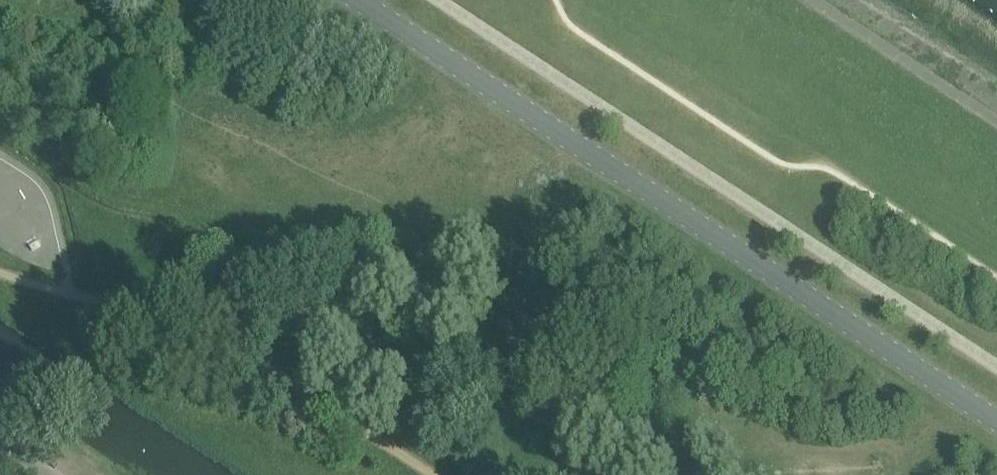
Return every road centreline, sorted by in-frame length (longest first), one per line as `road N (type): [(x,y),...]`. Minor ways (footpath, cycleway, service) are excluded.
road 1 (secondary): [(996,422),(365,0)]

